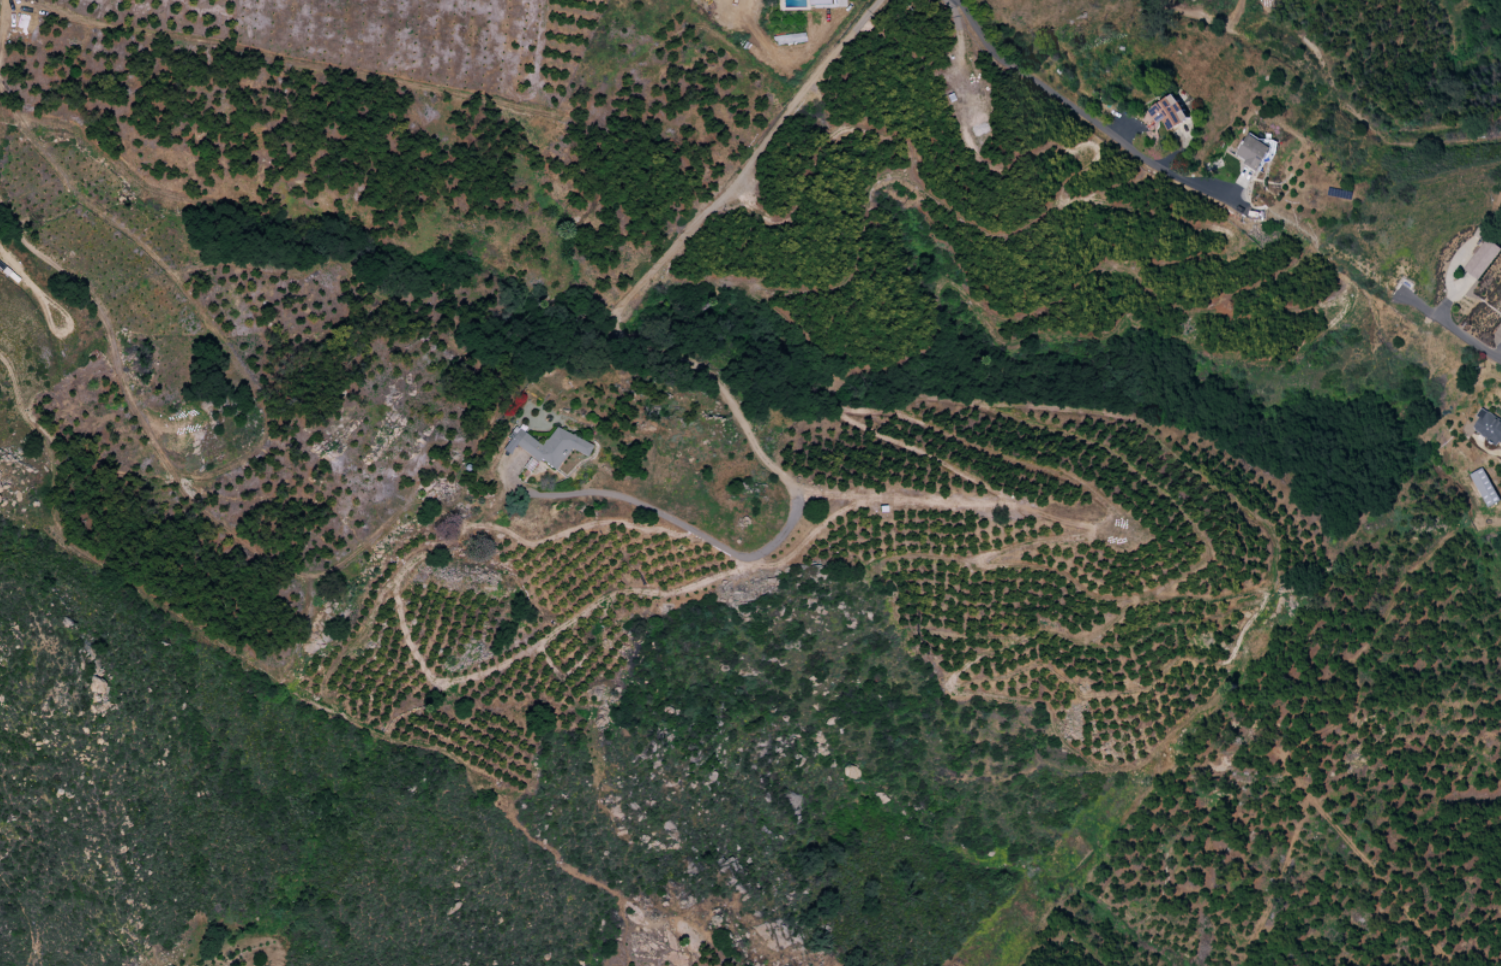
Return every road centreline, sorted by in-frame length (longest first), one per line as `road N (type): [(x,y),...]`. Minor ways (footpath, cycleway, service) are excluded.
road 1 (residential): [(946,0),(1100,122),(1242,207)]

